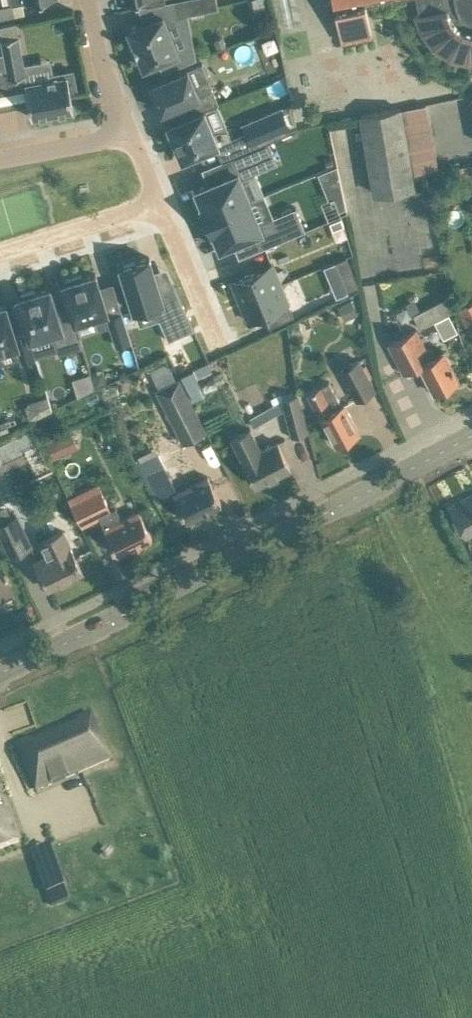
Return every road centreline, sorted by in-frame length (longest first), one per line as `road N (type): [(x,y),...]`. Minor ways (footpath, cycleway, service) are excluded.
road 1 (tertiary): [(0,674),(471,434)]
road 2 (residential): [(0,254),(159,203)]
road 3 (residential): [(128,131),(96,55),(87,0)]
road 4 (residential): [(0,157),(128,131)]

